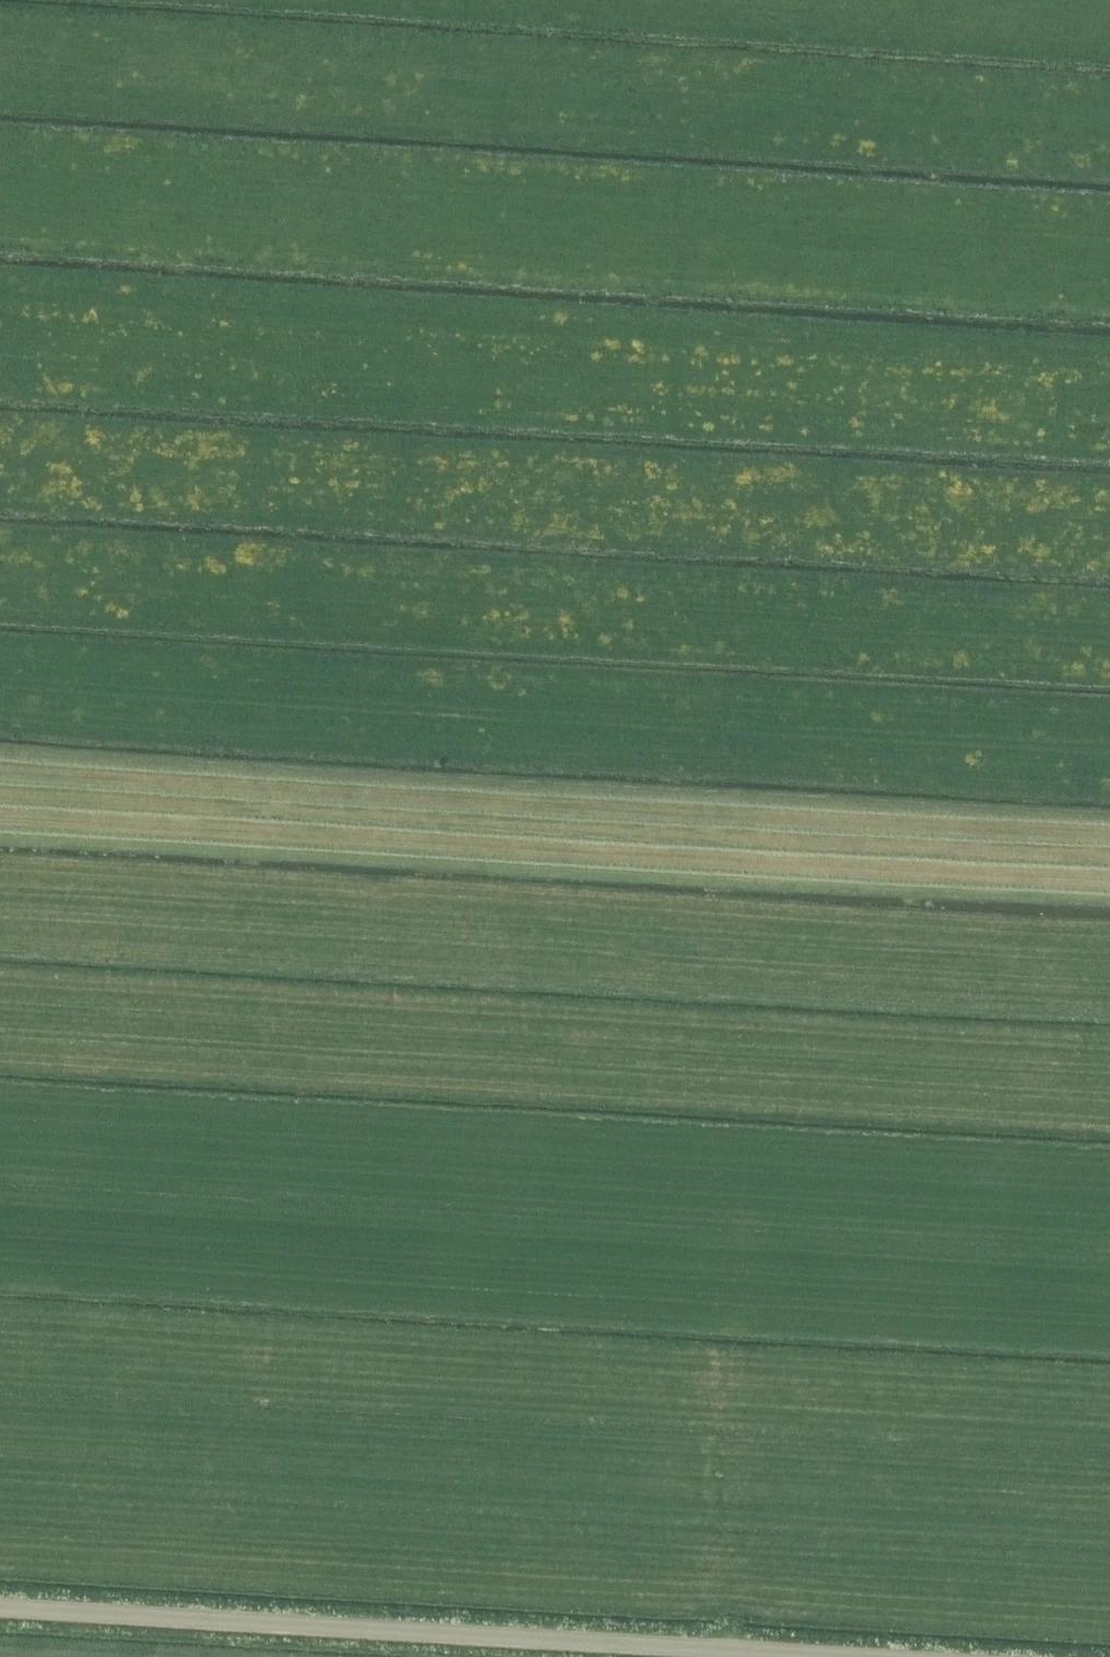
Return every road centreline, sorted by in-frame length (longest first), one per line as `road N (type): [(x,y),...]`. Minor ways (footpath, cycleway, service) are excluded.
road 1 (unclassified): [(853,1656),(0,1607)]

